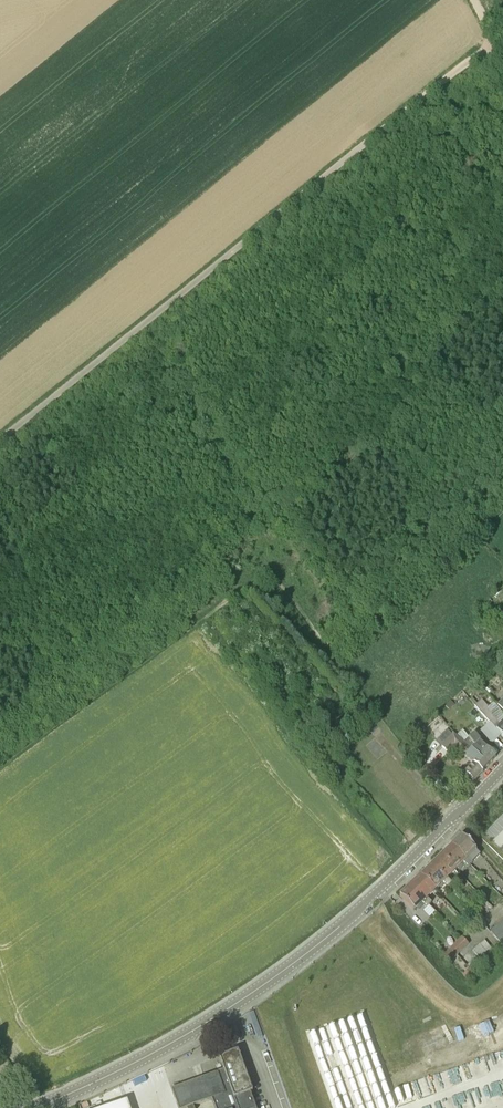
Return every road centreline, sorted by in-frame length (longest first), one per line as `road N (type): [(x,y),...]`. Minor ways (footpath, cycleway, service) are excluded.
road 1 (track): [(0,440),(464,64),(493,55)]
road 2 (tertiary): [(35,1107),(154,1051),(299,959),(502,767)]

